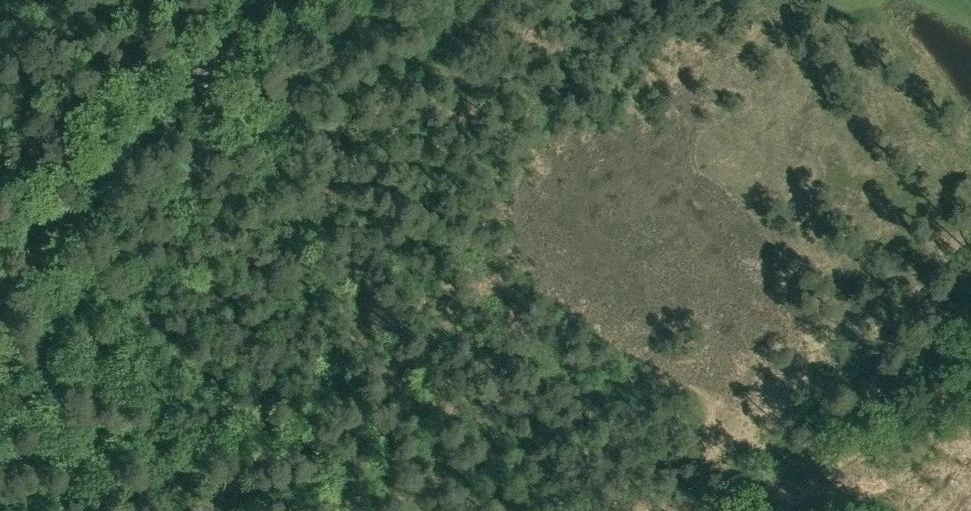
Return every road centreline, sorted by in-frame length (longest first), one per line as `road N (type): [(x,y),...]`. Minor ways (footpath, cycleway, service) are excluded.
road 1 (tertiary): [(0,300),(282,0)]

